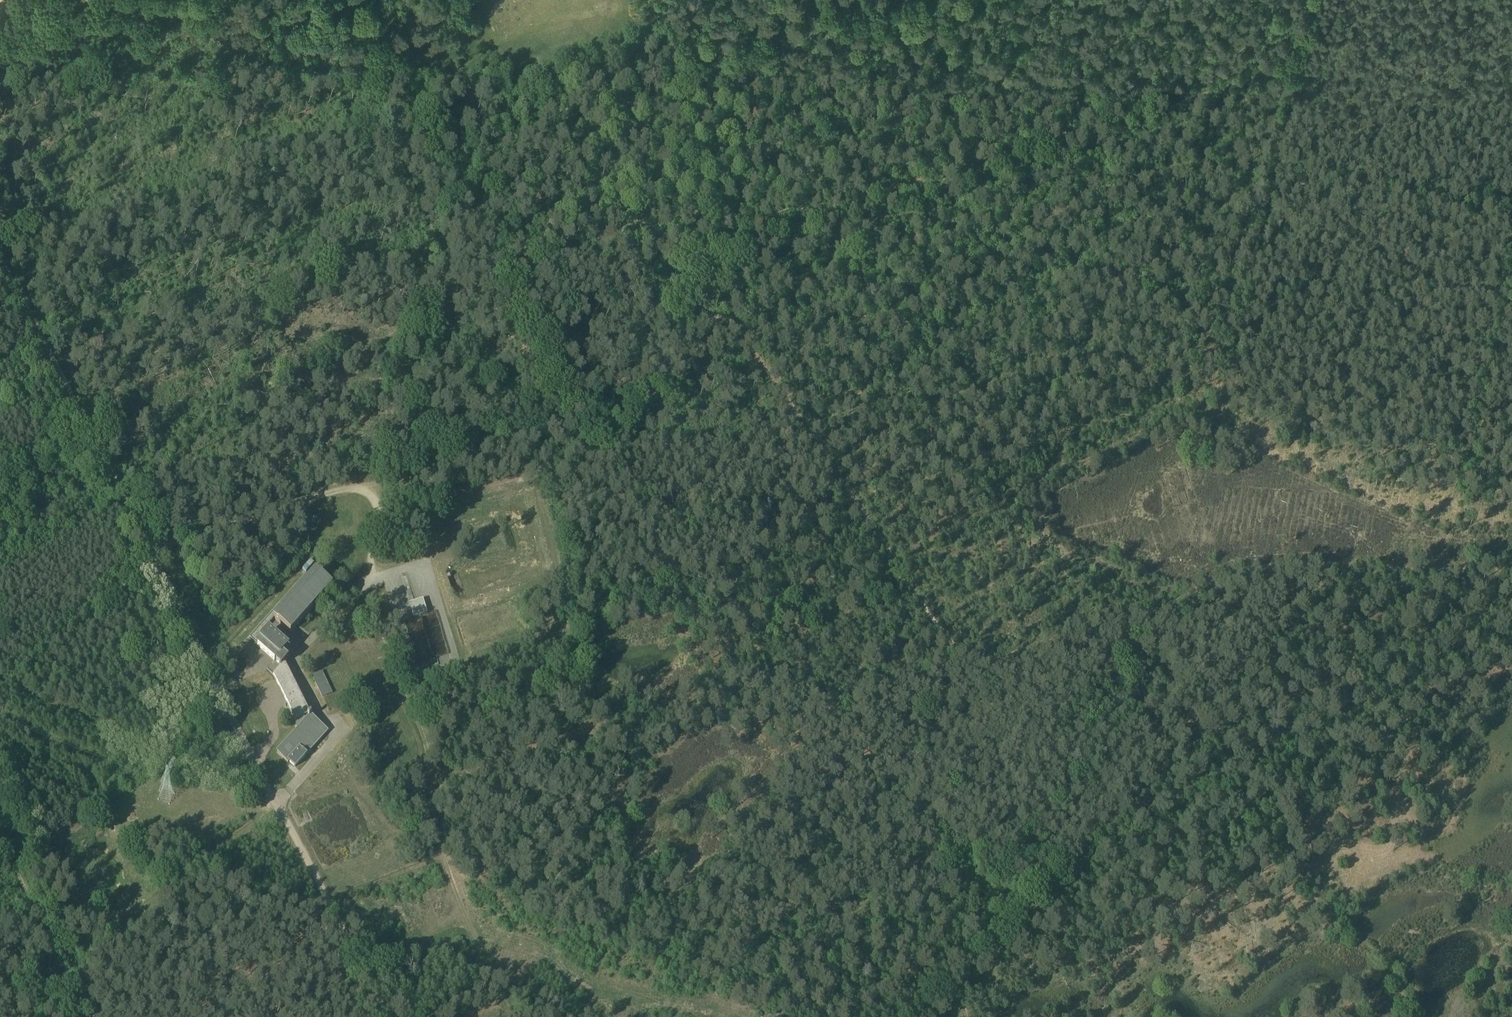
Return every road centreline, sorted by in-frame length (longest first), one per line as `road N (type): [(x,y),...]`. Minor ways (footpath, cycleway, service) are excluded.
road 1 (track): [(387,1016),(0,260)]

